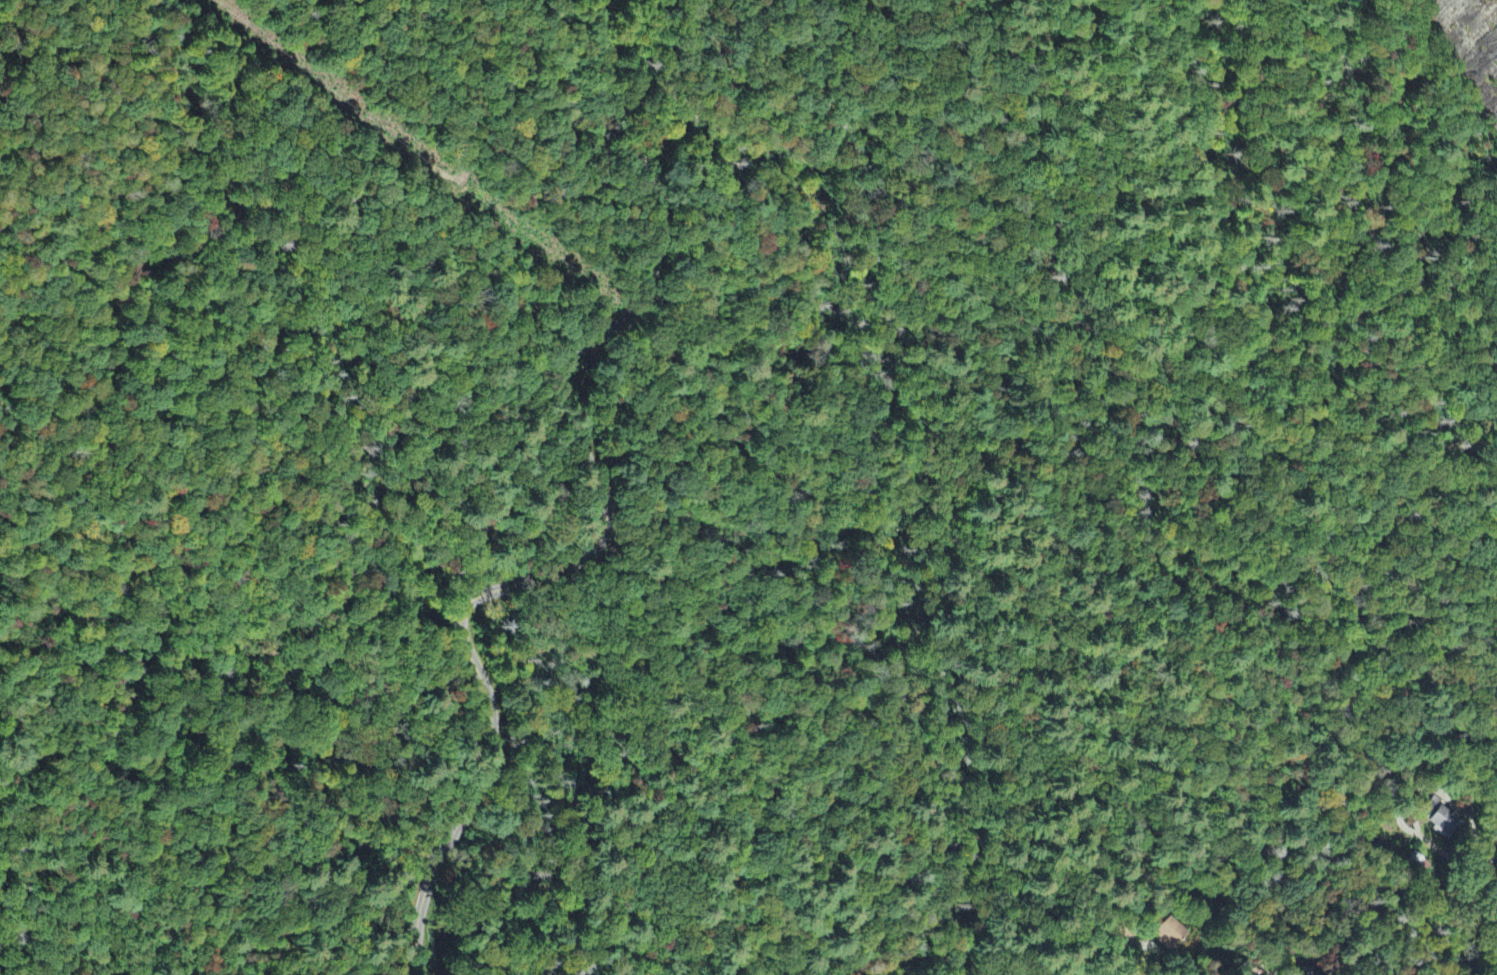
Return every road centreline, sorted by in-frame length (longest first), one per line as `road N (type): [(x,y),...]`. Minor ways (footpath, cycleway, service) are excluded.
road 1 (residential): [(421,974),(417,946),(427,896),(487,763),(490,707),(462,627),(466,611),(574,568),(603,544),(608,529),(610,511),(554,378),(563,357),(635,315),(656,262),(662,208),(652,179),(612,136),(601,110),(595,32),(604,0)]

